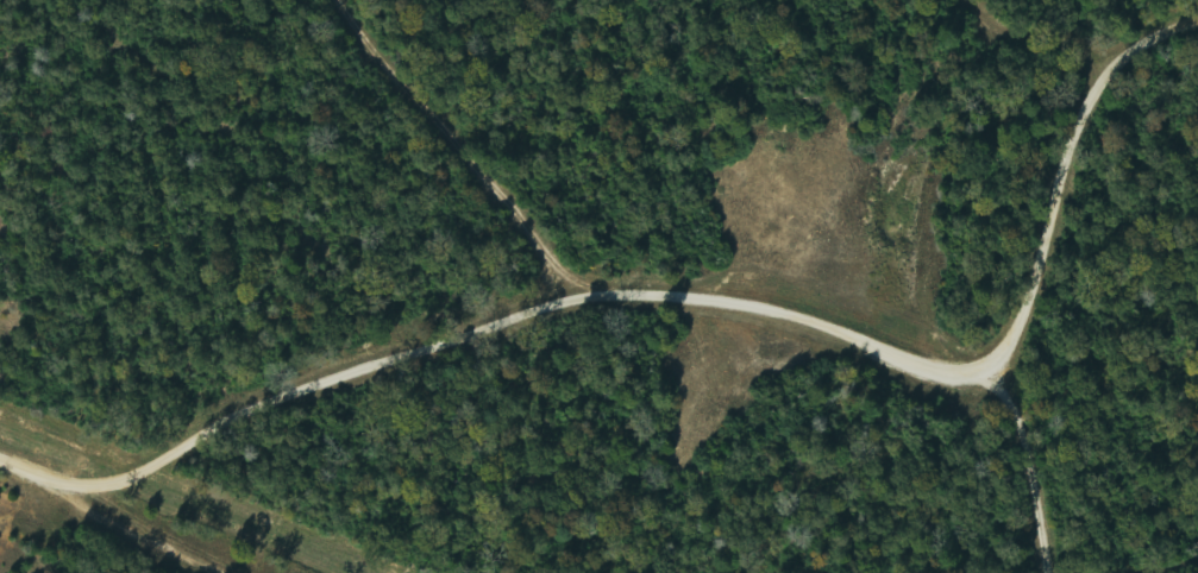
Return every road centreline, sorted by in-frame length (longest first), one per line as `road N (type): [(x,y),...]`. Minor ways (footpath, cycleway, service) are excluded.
road 1 (residential): [(0,462),(83,490),(255,405),(646,285),(991,378)]
road 2 (track): [(1184,572),(1049,458),(991,378),(1072,174),(1089,81),(1141,33),(1197,17)]

